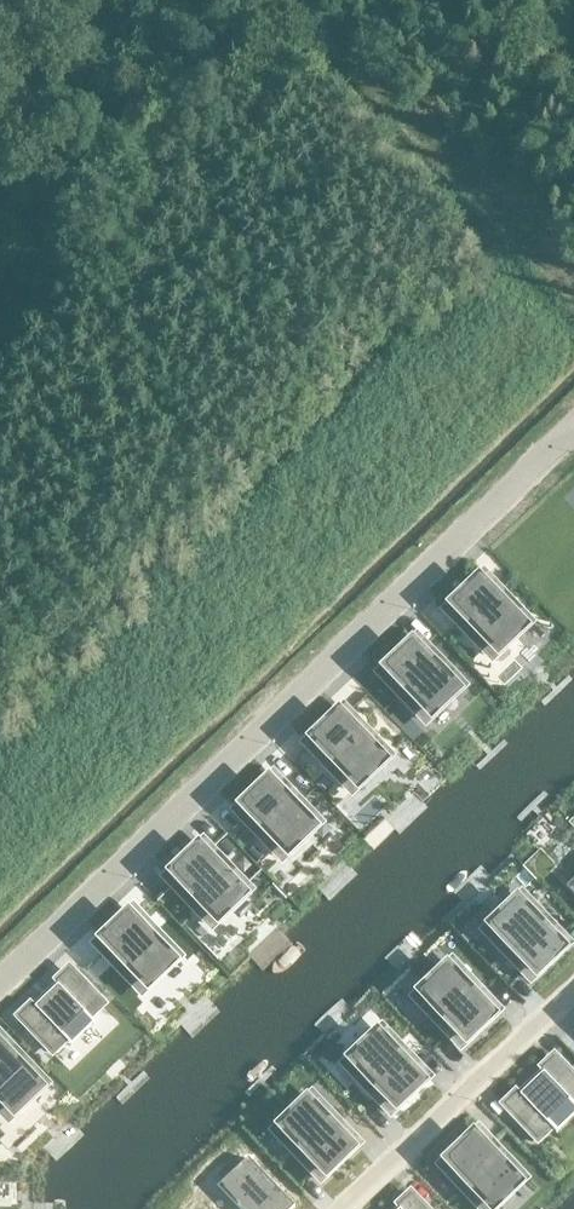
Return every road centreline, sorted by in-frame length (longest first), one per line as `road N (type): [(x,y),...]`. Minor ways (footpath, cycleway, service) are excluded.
road 1 (residential): [(573,437),(0,983)]
road 2 (residential): [(331,1208),(573,981)]

